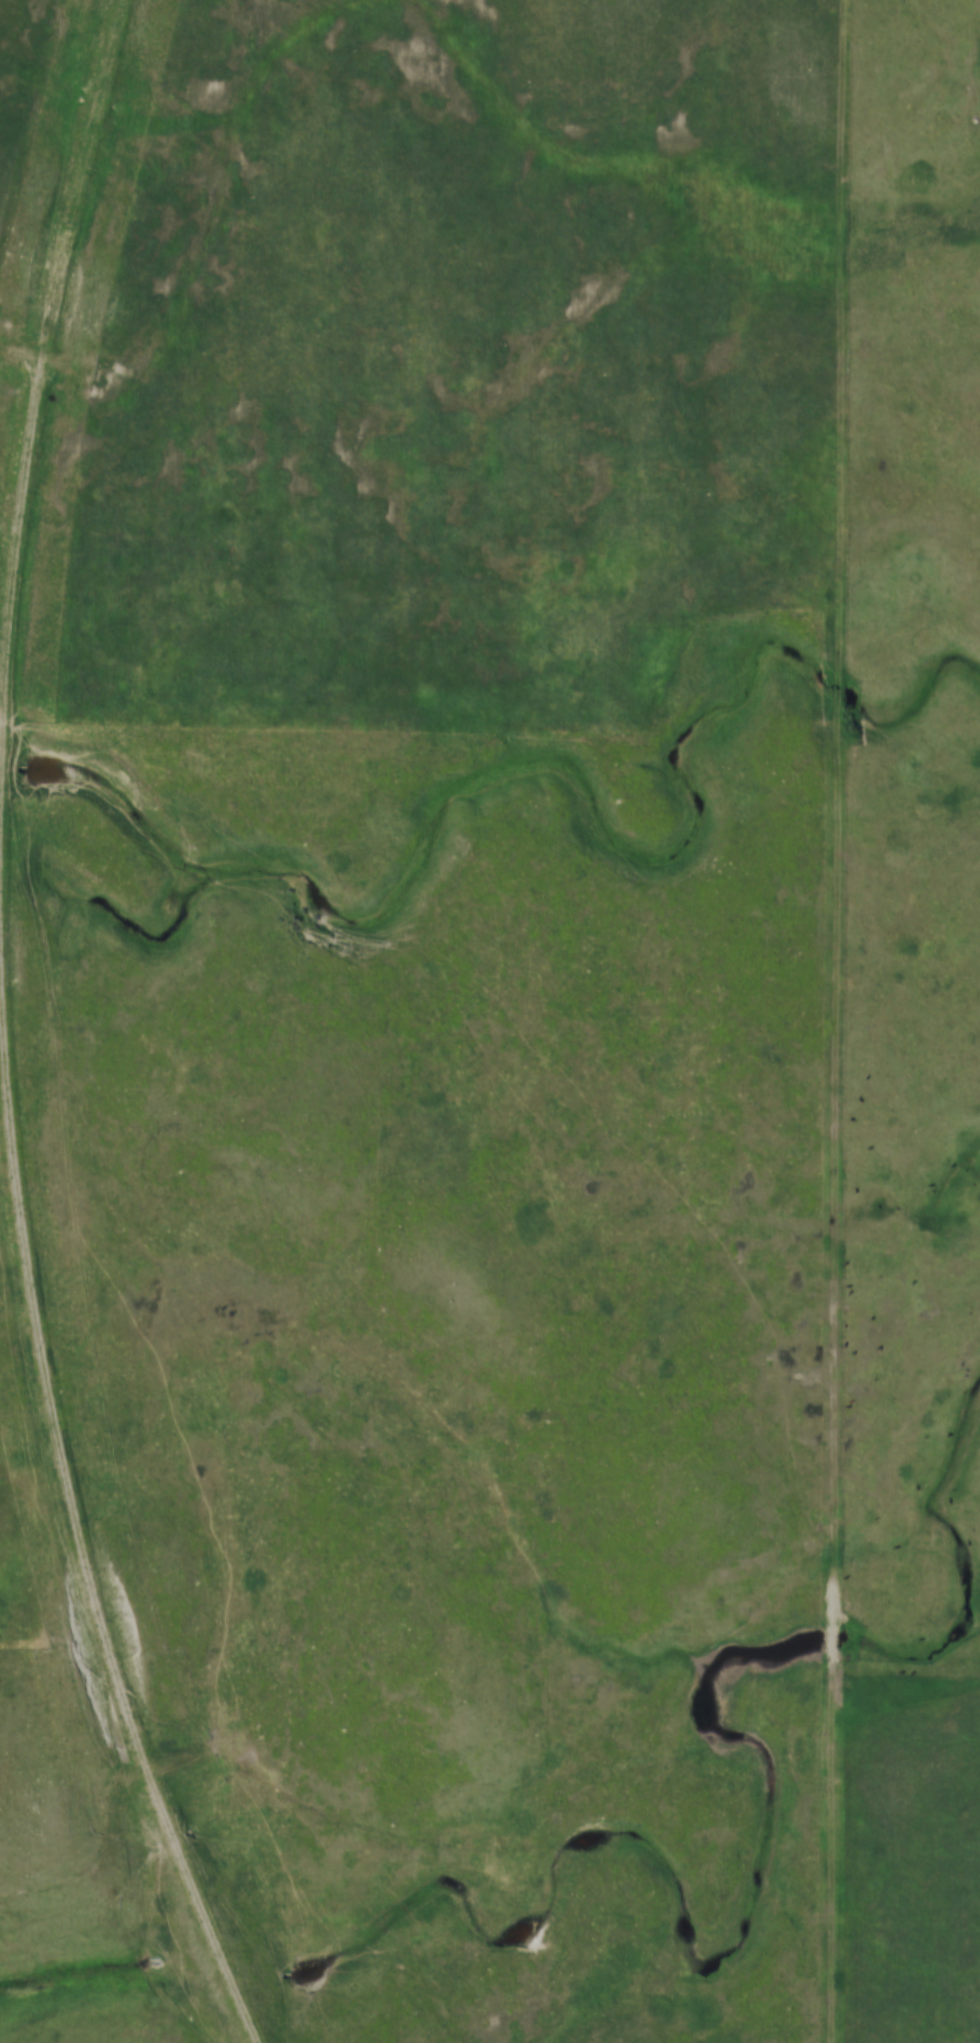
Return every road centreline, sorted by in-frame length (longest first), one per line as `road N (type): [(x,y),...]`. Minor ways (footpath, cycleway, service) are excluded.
road 1 (track): [(833,2042),(835,711),(846,0)]

